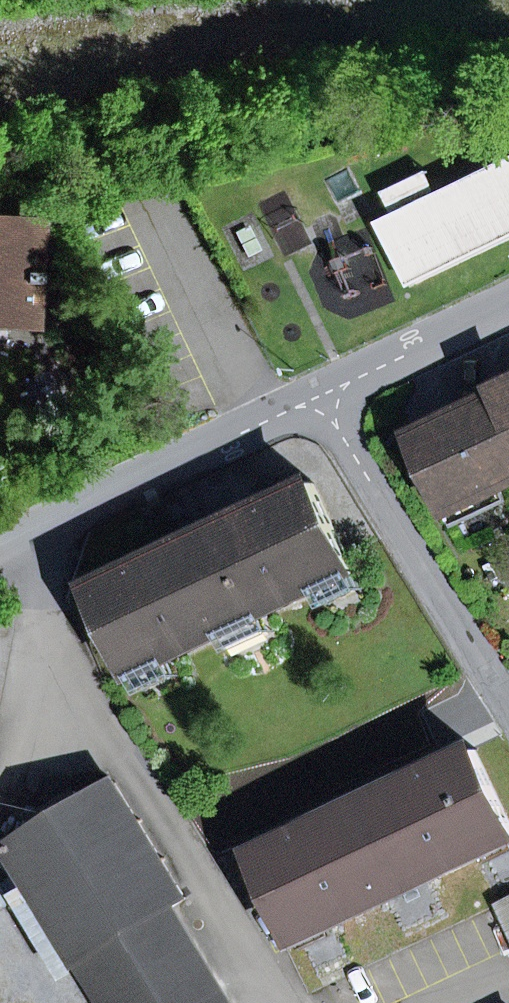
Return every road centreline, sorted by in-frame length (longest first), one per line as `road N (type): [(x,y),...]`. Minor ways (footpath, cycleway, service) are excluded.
road 1 (residential): [(508,706),(318,399)]
road 2 (residential): [(0,555),(318,399)]
road 3 (residential): [(318,399),(508,305)]

